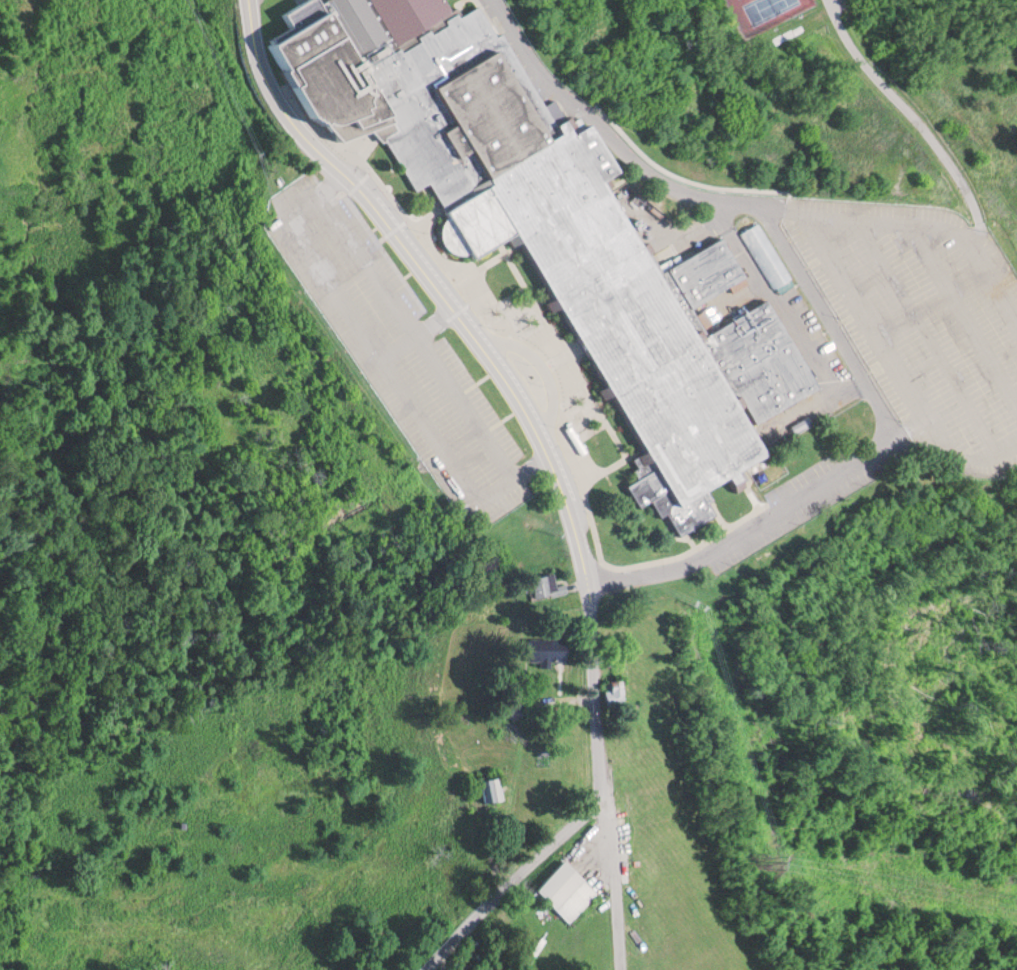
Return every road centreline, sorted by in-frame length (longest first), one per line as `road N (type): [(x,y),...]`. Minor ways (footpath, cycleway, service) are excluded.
road 1 (tertiary): [(244,0),(250,57),(275,97),(360,183),(527,404),(586,562)]
road 2 (residential): [(425,969),(509,882),(600,808),(607,789),(586,562)]
road 3 (residential): [(600,808),(615,851),(620,969)]

